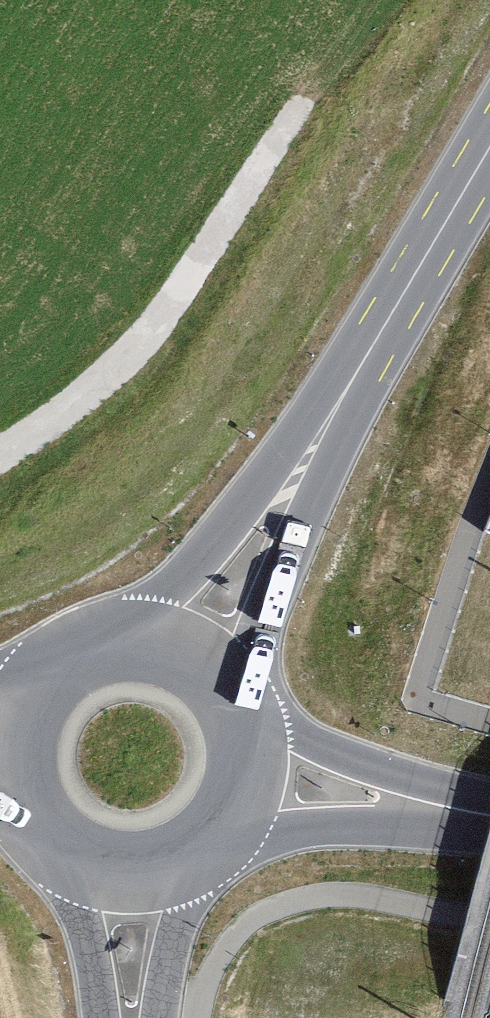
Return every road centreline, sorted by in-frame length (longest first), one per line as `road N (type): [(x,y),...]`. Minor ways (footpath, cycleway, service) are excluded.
road 1 (track): [(0,456),(70,408),(159,321),(309,103)]
road 2 (primary): [(364,360),(192,571),(98,640)]
road 3 (primary): [(231,689),(364,360)]
road 4 (tertiary): [(207,841),(487,816)]
road 5 (tertiary): [(487,816),(339,756),(237,700)]
road 6 (primary): [(489,150),(364,360)]
road 7 (primary): [(62,657),(23,705),(15,735),(21,793),(34,819)]
road 8 (unclassified): [(65,849),(102,1017)]
road 9 (unclassified): [(156,1017),(191,853)]
road 10 (primary): [(207,841),(246,778),(237,700)]
road 11 (primary): [(231,689),(173,642),(98,640)]
road 12 (primary): [(65,849),(127,869),(191,853)]

